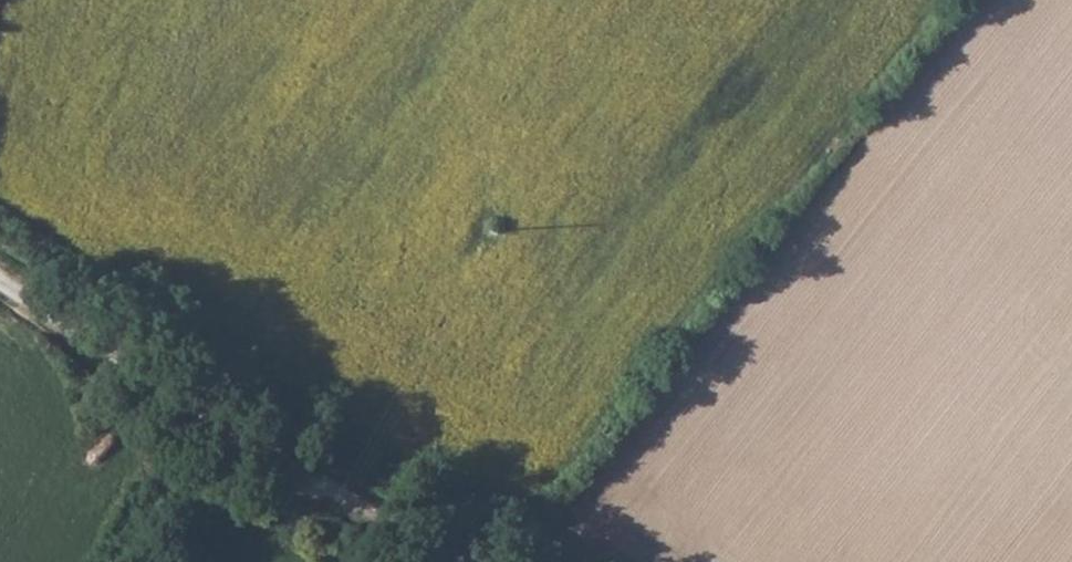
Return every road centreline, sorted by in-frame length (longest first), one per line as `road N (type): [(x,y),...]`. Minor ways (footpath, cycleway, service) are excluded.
road 1 (track): [(0,278),(465,561)]

